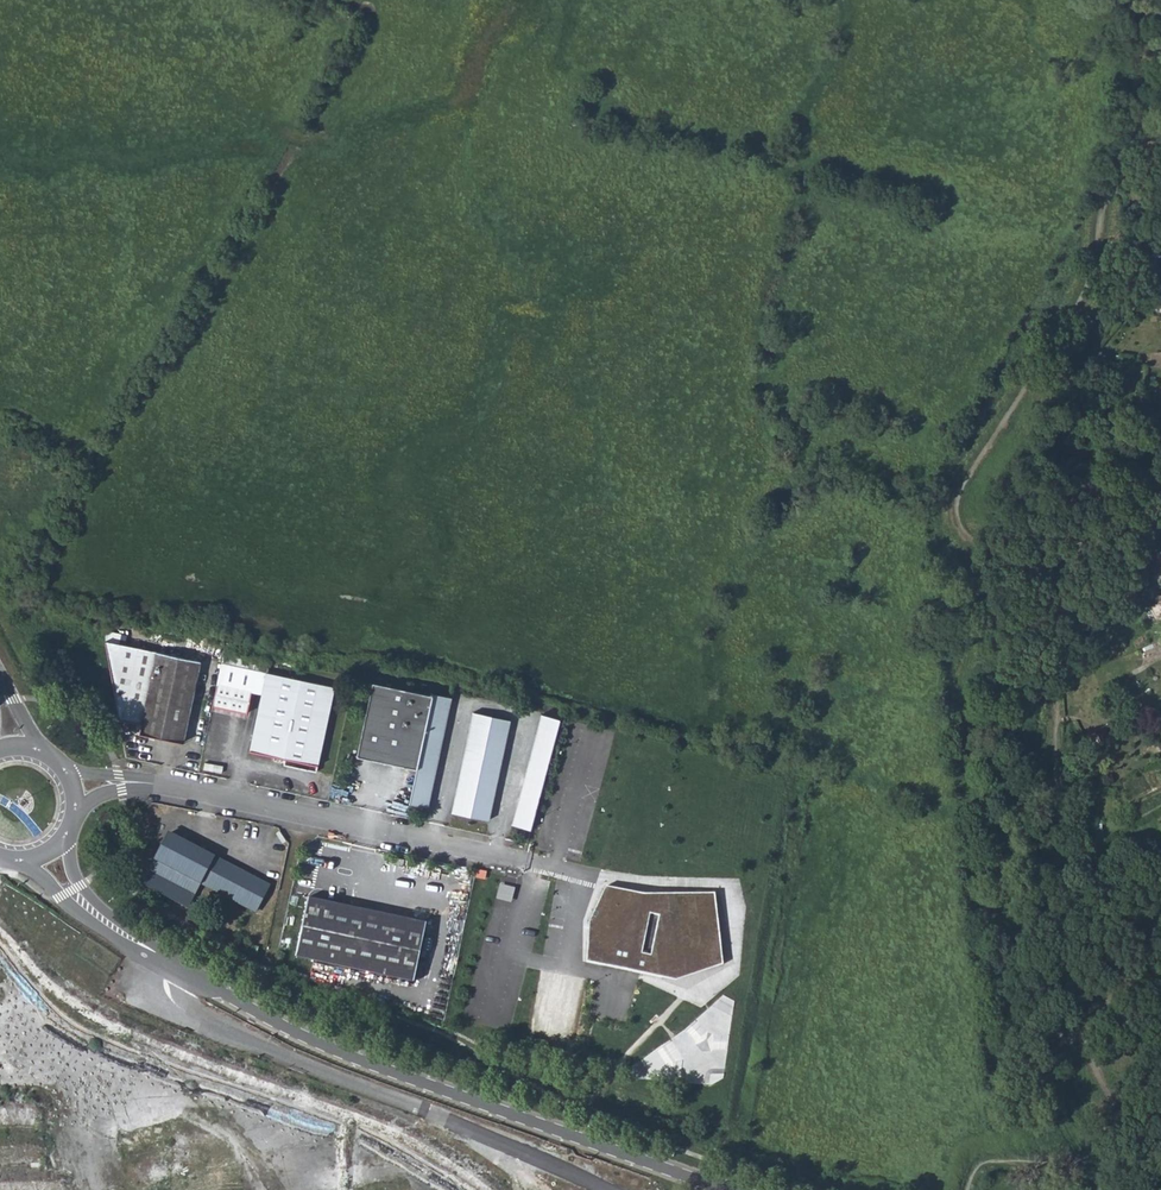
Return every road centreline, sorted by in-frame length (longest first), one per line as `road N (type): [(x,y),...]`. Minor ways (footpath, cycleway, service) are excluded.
road 1 (tertiary): [(44,852),(72,891),(125,934),(292,1030),(727,1189)]
road 2 (residential): [(522,859),(154,784),(70,787)]

